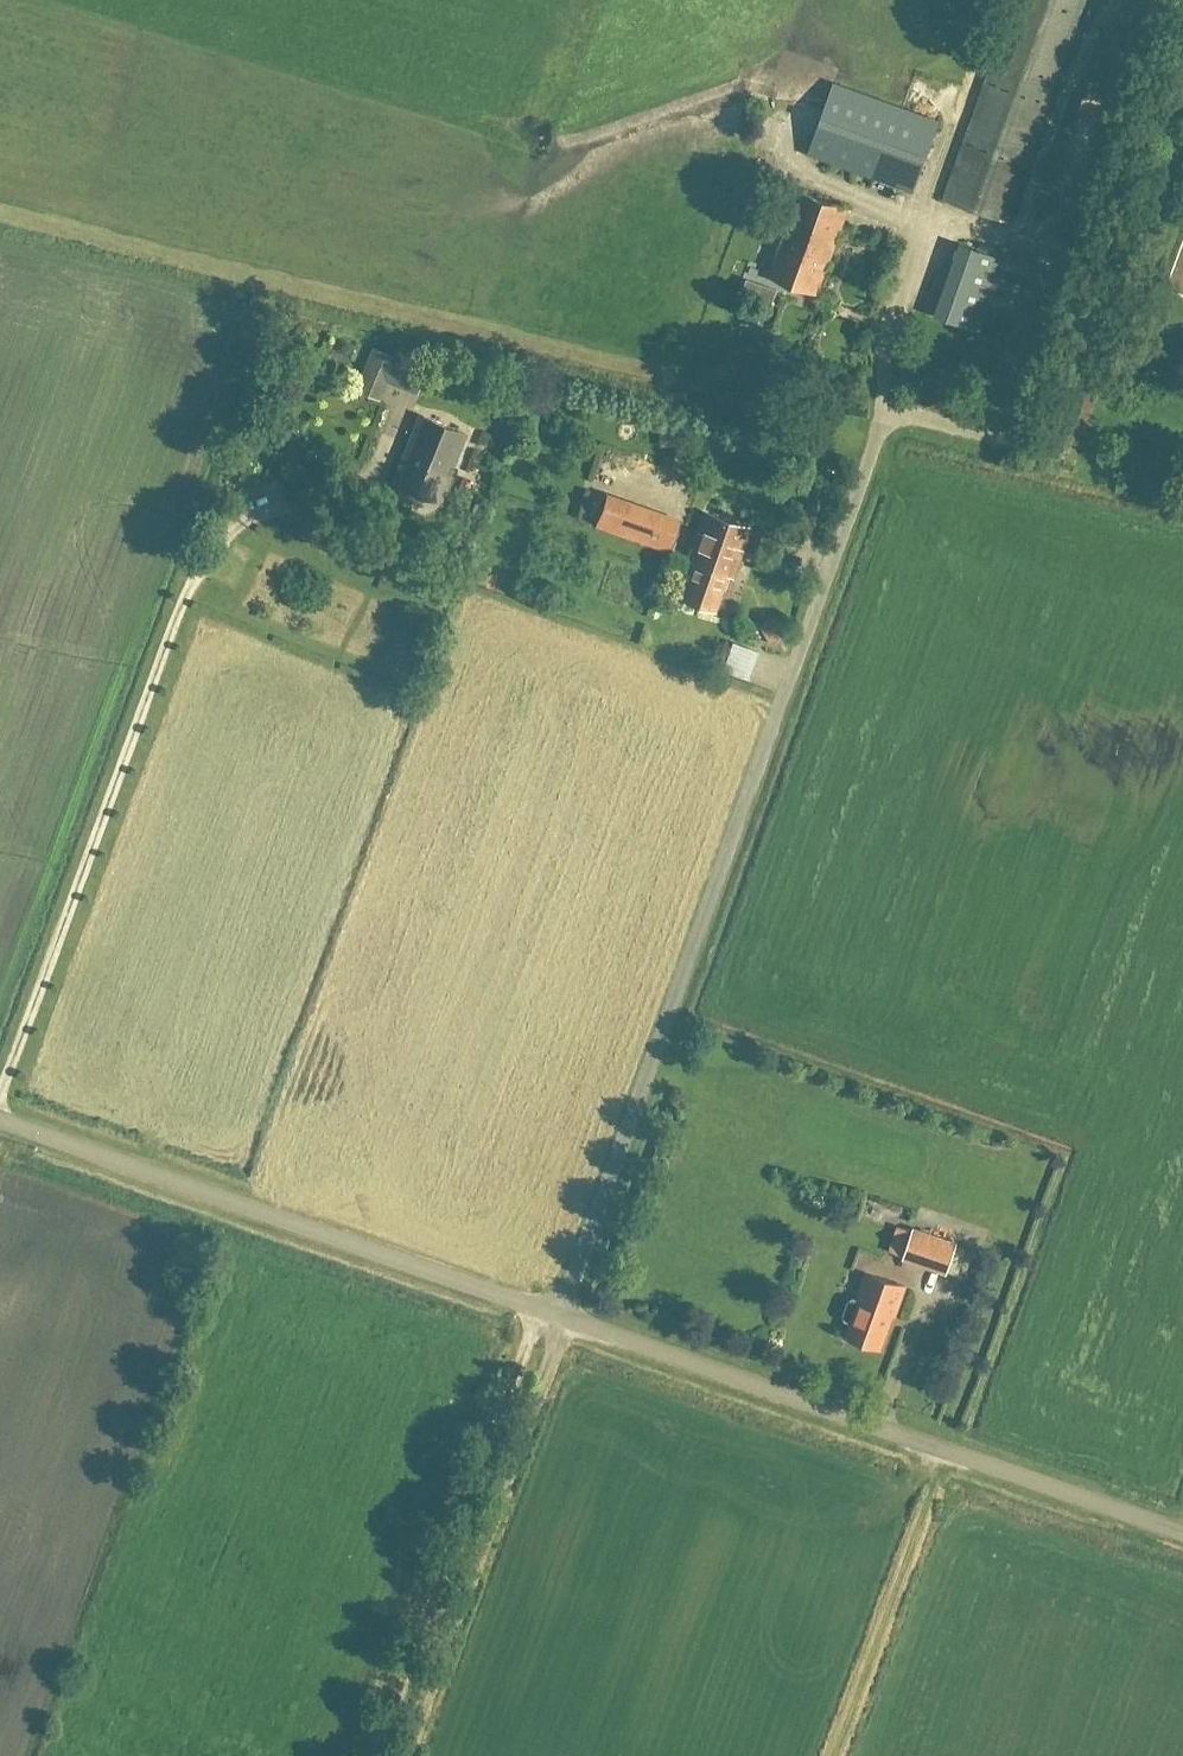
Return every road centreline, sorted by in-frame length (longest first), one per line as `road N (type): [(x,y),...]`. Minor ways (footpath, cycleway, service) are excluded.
road 1 (unclassified): [(1182,1537),(0,1124)]

